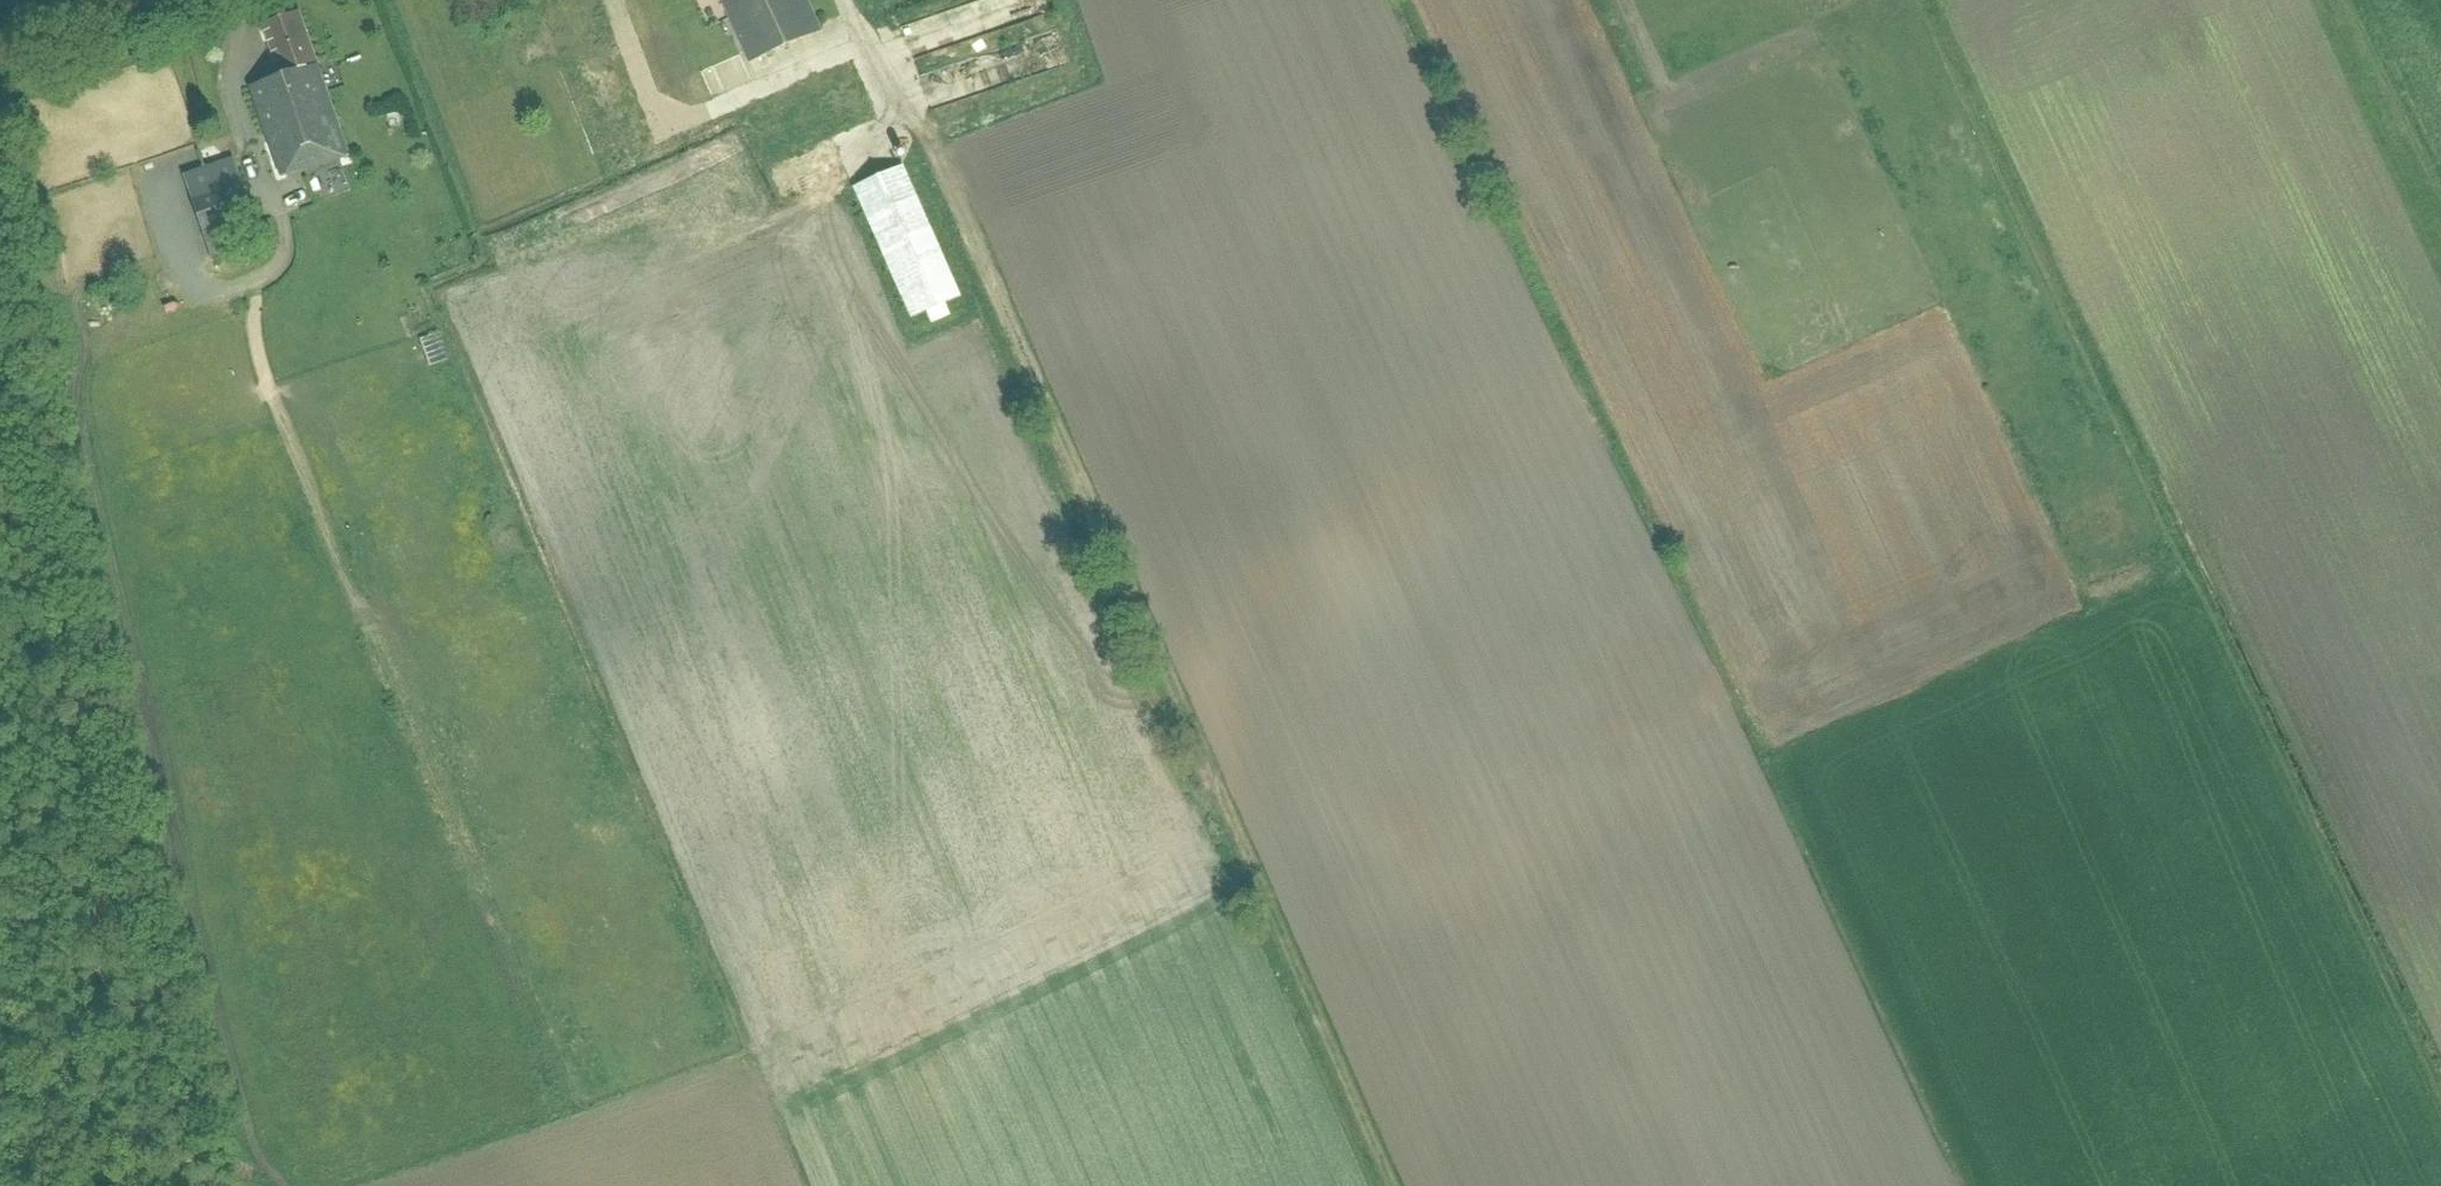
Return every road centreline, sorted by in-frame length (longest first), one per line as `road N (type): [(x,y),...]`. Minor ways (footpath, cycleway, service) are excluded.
road 1 (track): [(853,0),(1383,1185)]
road 2 (track): [(2440,1098),(2195,583)]
road 3 (unclassified): [(5,47),(152,0)]

